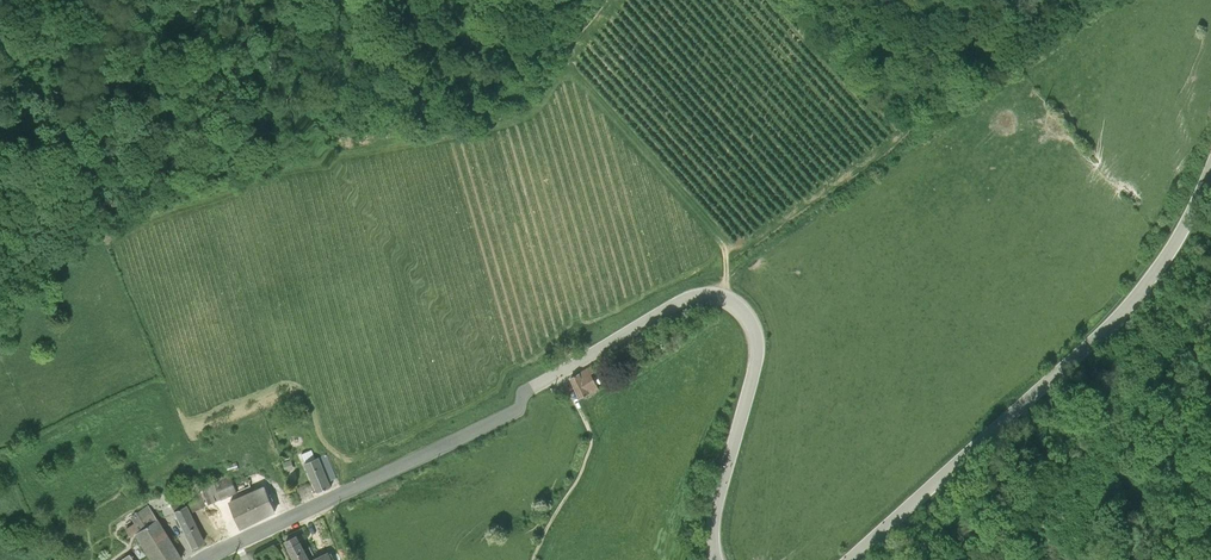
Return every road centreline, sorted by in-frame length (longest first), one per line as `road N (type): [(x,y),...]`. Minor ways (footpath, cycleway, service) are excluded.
road 1 (tertiary): [(204,559),(554,392),(668,320),(707,310),(738,326),(753,359),(707,559)]
road 2 (tertiary): [(862,559),(1099,346),(1163,272),(1210,176)]

